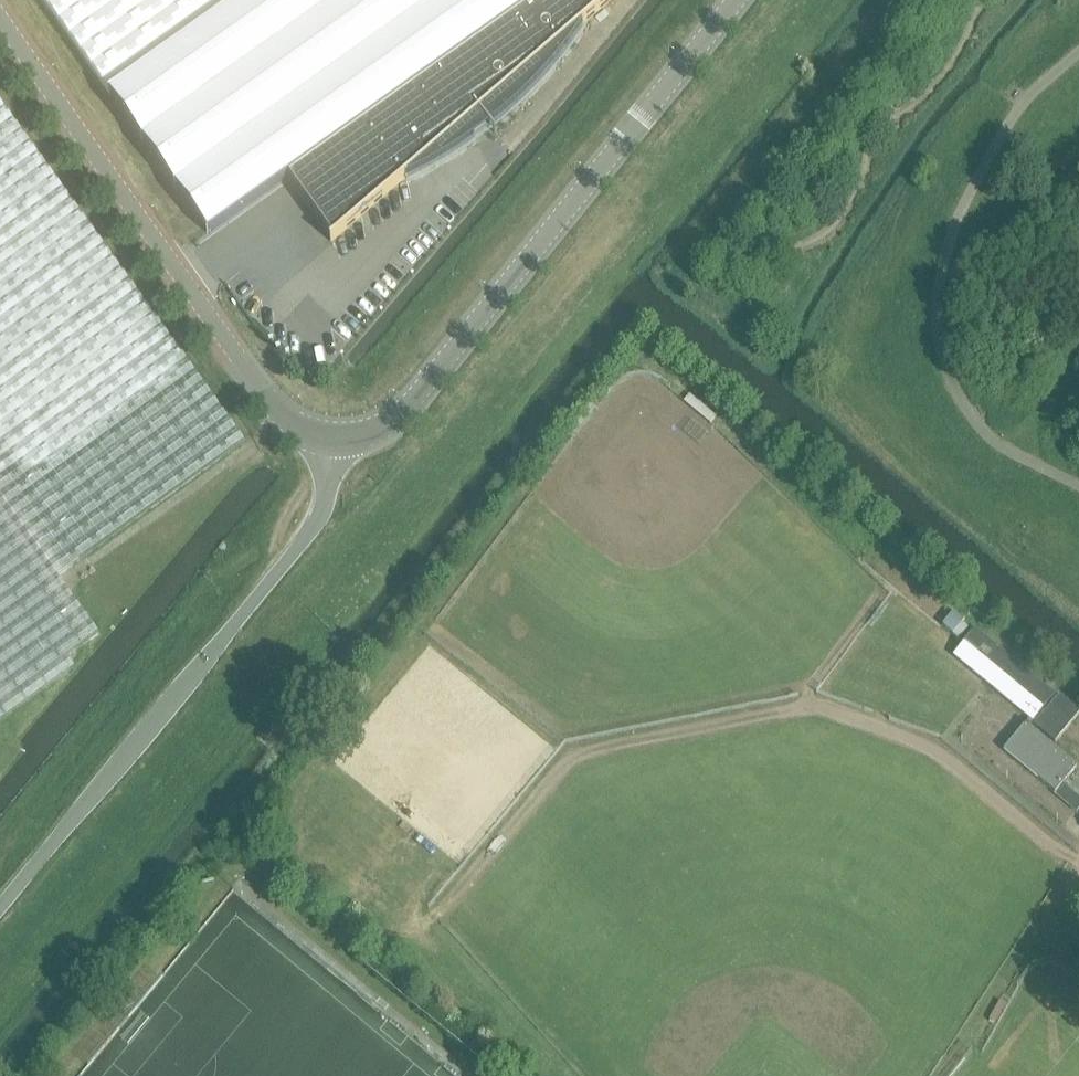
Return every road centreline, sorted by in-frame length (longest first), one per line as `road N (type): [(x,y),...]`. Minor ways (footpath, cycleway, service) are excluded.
road 1 (tertiary): [(339,444),(374,438),(735,0)]
road 2 (unclassified): [(339,444),(330,497),(271,581),(0,912)]
road 3 (tertiary): [(0,20),(284,419),(339,444)]

